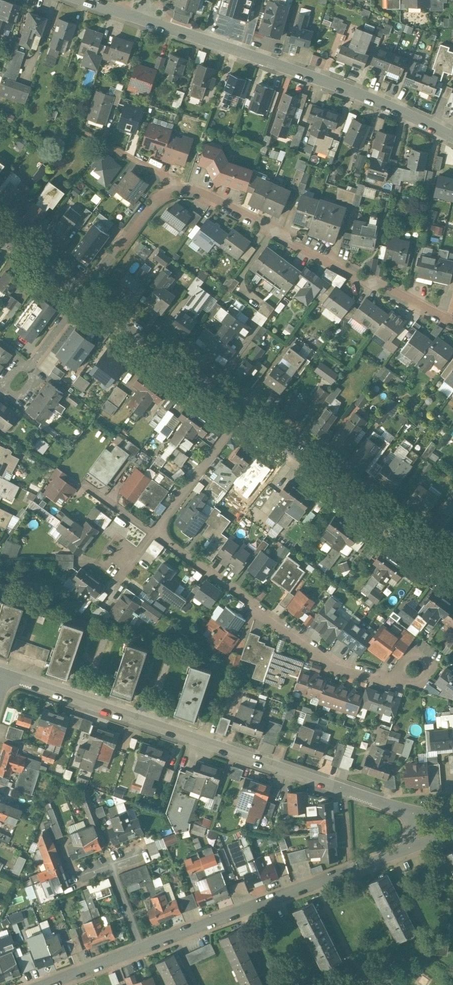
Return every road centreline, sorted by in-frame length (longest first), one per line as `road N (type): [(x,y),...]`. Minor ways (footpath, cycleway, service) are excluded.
road 1 (residential): [(408,811),(13,673)]
road 2 (residential): [(408,847),(42,984)]
road 3 (residential): [(452,138),(351,90),(142,20)]
road 4 (residential): [(155,532),(329,665),(386,682),(414,669)]
road 5 (residential): [(186,188),(452,321)]
road 6 (residential): [(241,413),(452,572)]
road 7 (residential): [(83,295),(241,413)]
road 8 (residential): [(241,413),(155,532)]

